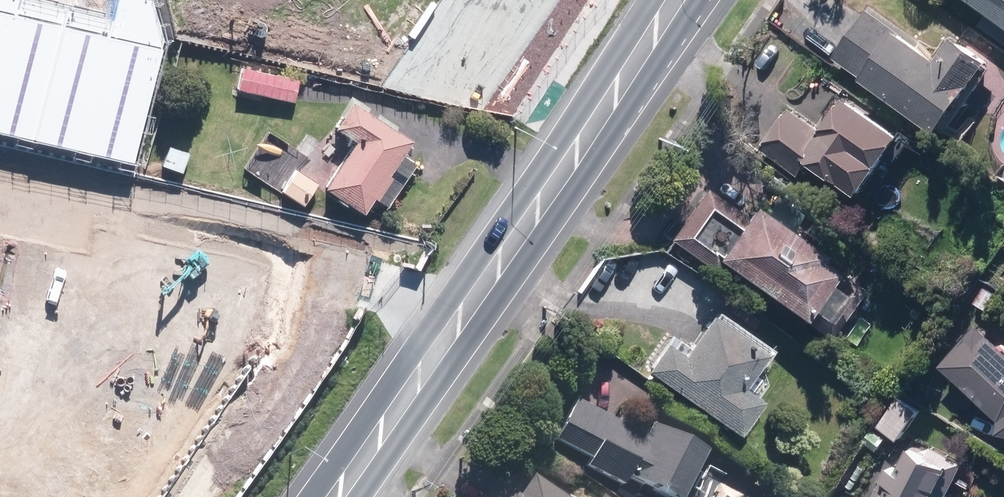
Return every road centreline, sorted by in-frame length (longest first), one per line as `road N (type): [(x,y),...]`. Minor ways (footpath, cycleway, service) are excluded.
road 1 (secondary): [(676,0),(330,496)]
road 2 (unknown): [(471,297),(0,182)]

